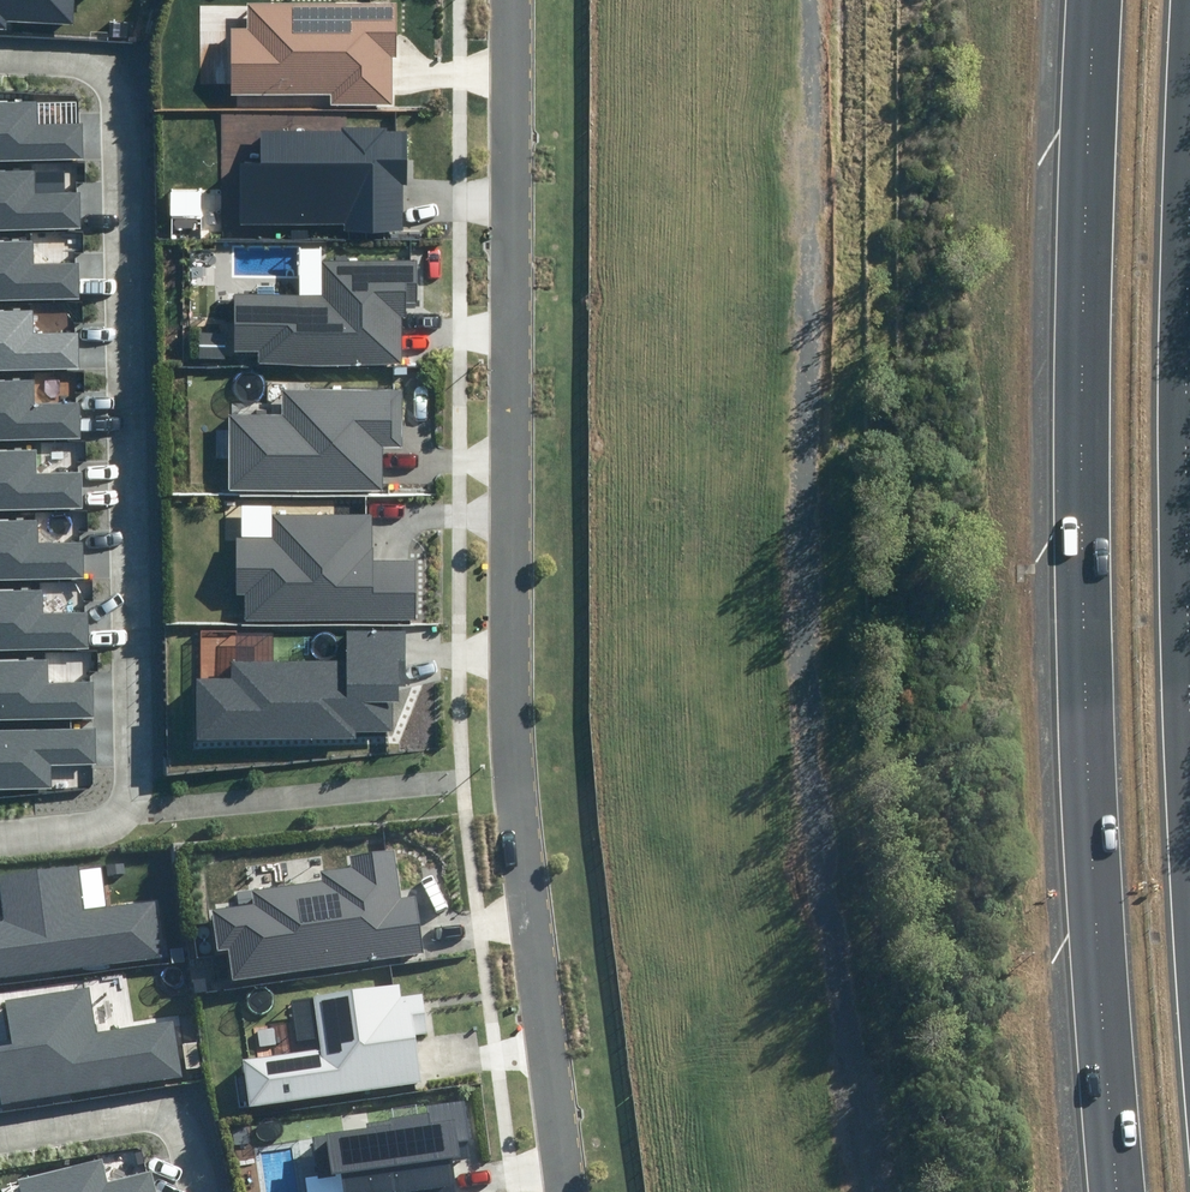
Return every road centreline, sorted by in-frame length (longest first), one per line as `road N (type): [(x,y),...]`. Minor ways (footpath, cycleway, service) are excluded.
road 1 (residential): [(504,0),(514,770),(570,1191)]
road 2 (track): [(818,0),(833,814),(876,1191)]
road 3 (motorway): [(1114,1191),(1095,932),(1082,549),(1094,0)]
road 4 (residential): [(0,53),(86,60),(120,95),(138,741),(135,786),(122,807),(102,818),(0,831)]
road 5 (motorway): [(1189,196),(1182,669),(1189,802)]
road 6 (residential): [(183,1191),(165,1127),(133,1111),(0,1133)]

